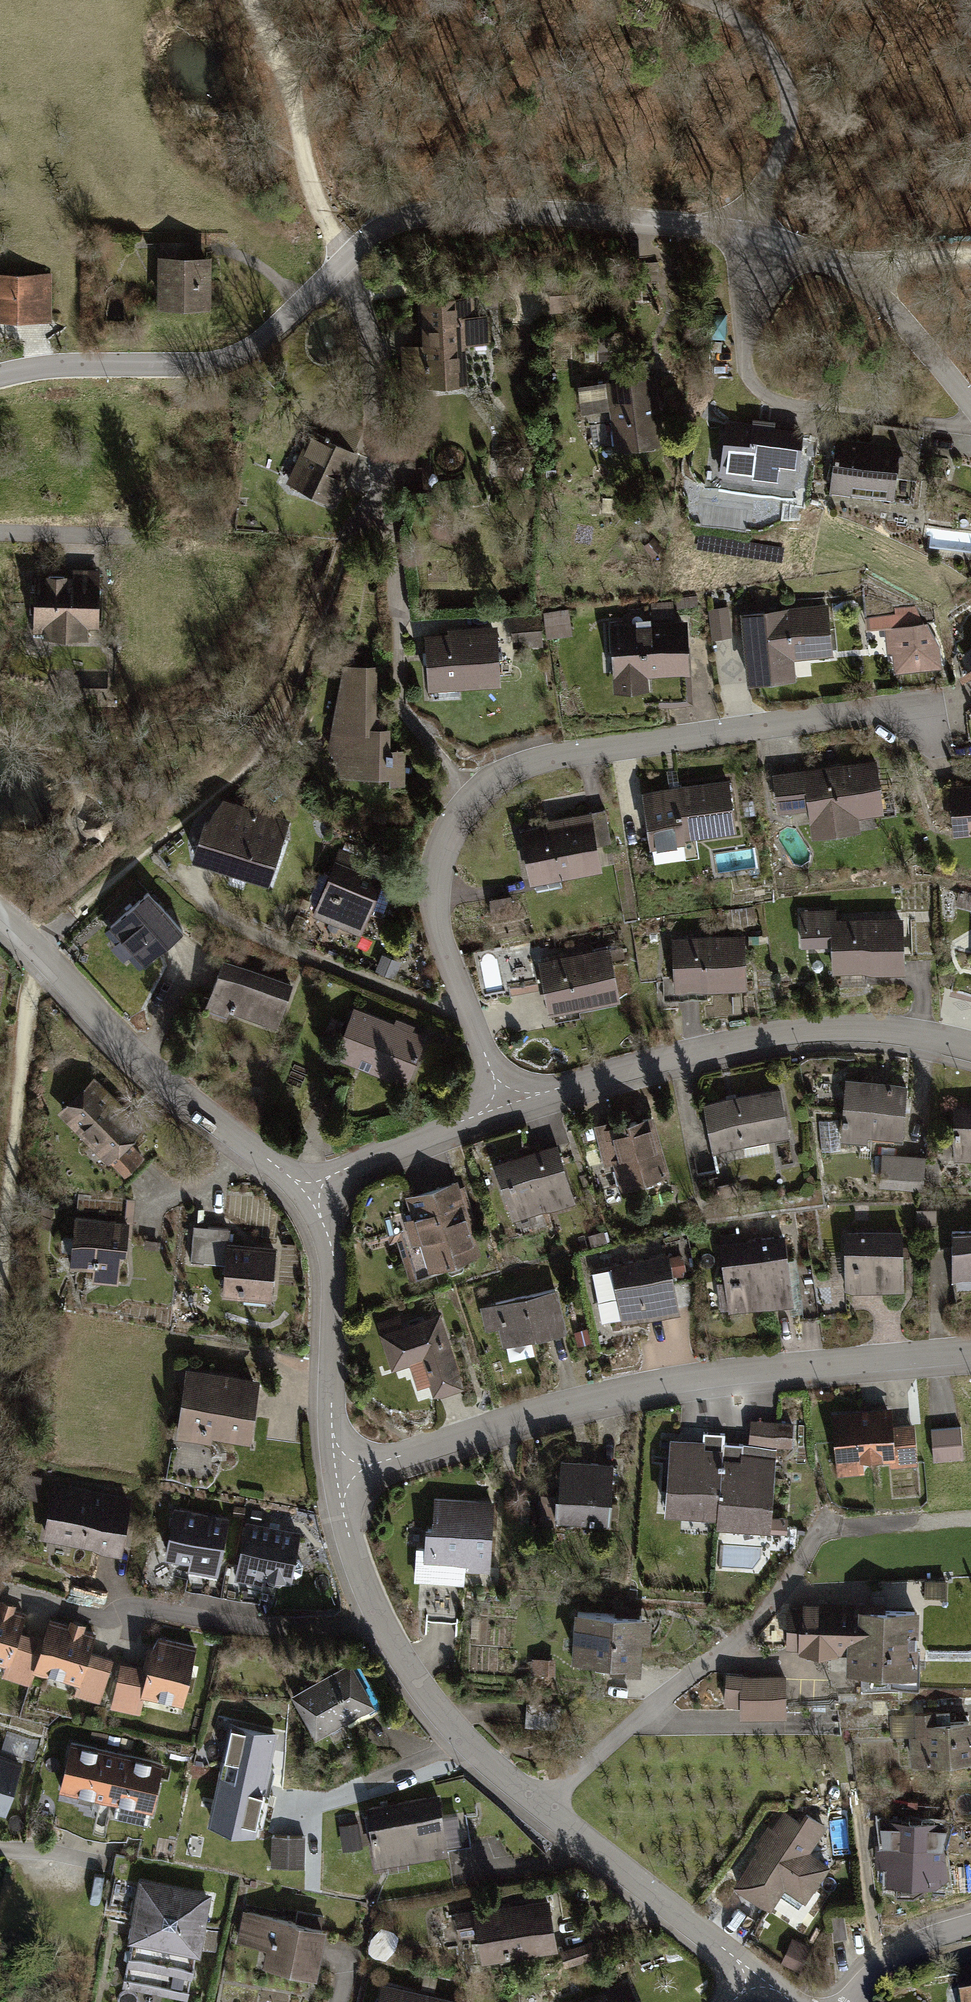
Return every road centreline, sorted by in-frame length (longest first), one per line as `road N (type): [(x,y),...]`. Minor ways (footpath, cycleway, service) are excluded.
road 1 (residential): [(505,1105),(443,936),(440,886),(452,829),(480,791),(551,756),(819,715),(926,714)]
road 2 (residential): [(970,1348),(607,1392),(338,1473)]
road 3 (residential): [(505,1105),(790,1031),(870,1028),(970,1044)]
road 4 (residential): [(0,917),(157,1080),(315,1193)]
road 5 (residential): [(346,256),(378,227),(428,212),(538,207),(748,242)]
road 6 (residential): [(542,1808),(752,1628),(826,1523)]
road 7 (residential): [(346,256),(370,346),(402,646)]
road 8 (residential): [(0,374),(222,362),(254,344),(346,256)]
road 9 (residential): [(380,1621),(269,1631),(139,1608),(107,1622),(19,1595)]
road 10 (unclassified): [(748,242),(792,118),(777,51),(704,0)]
road 11 (residential): [(748,242),(846,271),(911,332),(970,406)]
road 12 (residential): [(315,1193),(334,1256),(329,1406),(338,1473)]
road 13 (track): [(346,256),(242,0)]
road 14 (residential): [(542,1808),(745,1974)]
road 15 (residential): [(380,1621),(447,1721),(542,1808)]
road 16 (residential): [(315,1193),(347,1169),(505,1105)]
road 17 (residential): [(338,1473),(346,1525),(380,1621)]
road 18 (residential): [(854,2001),(897,1956),(970,1927)]
road 19 (track): [(0,534),(130,536)]
road 20 (track): [(970,256),(846,271)]

